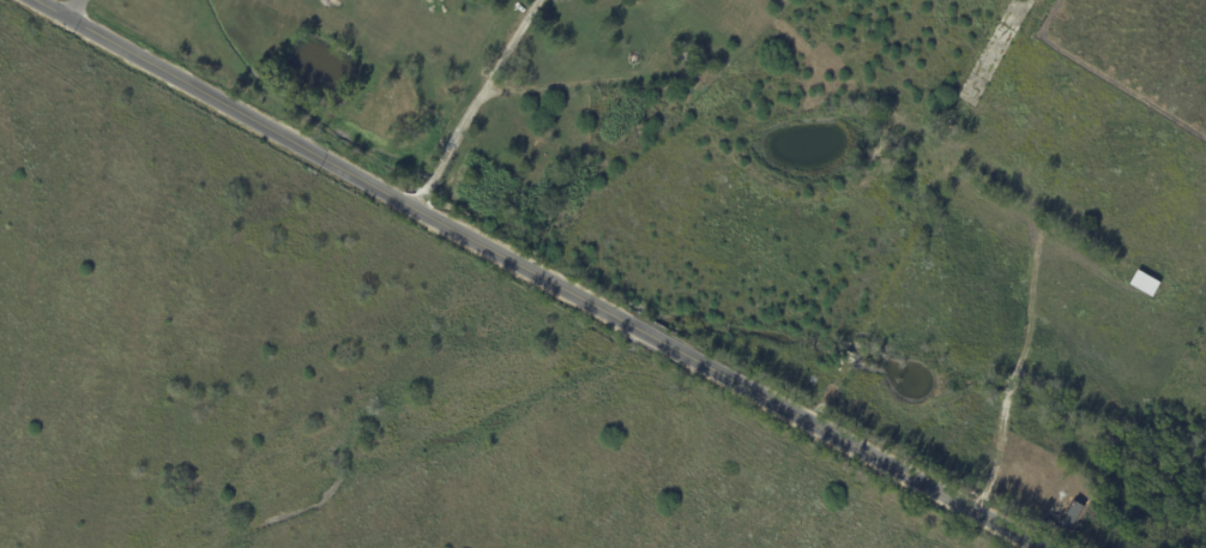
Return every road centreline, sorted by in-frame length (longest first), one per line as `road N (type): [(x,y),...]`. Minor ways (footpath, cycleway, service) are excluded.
road 1 (tertiary): [(1029,547),(392,206),(34,0)]
road 2 (residential): [(410,216),(537,0)]

